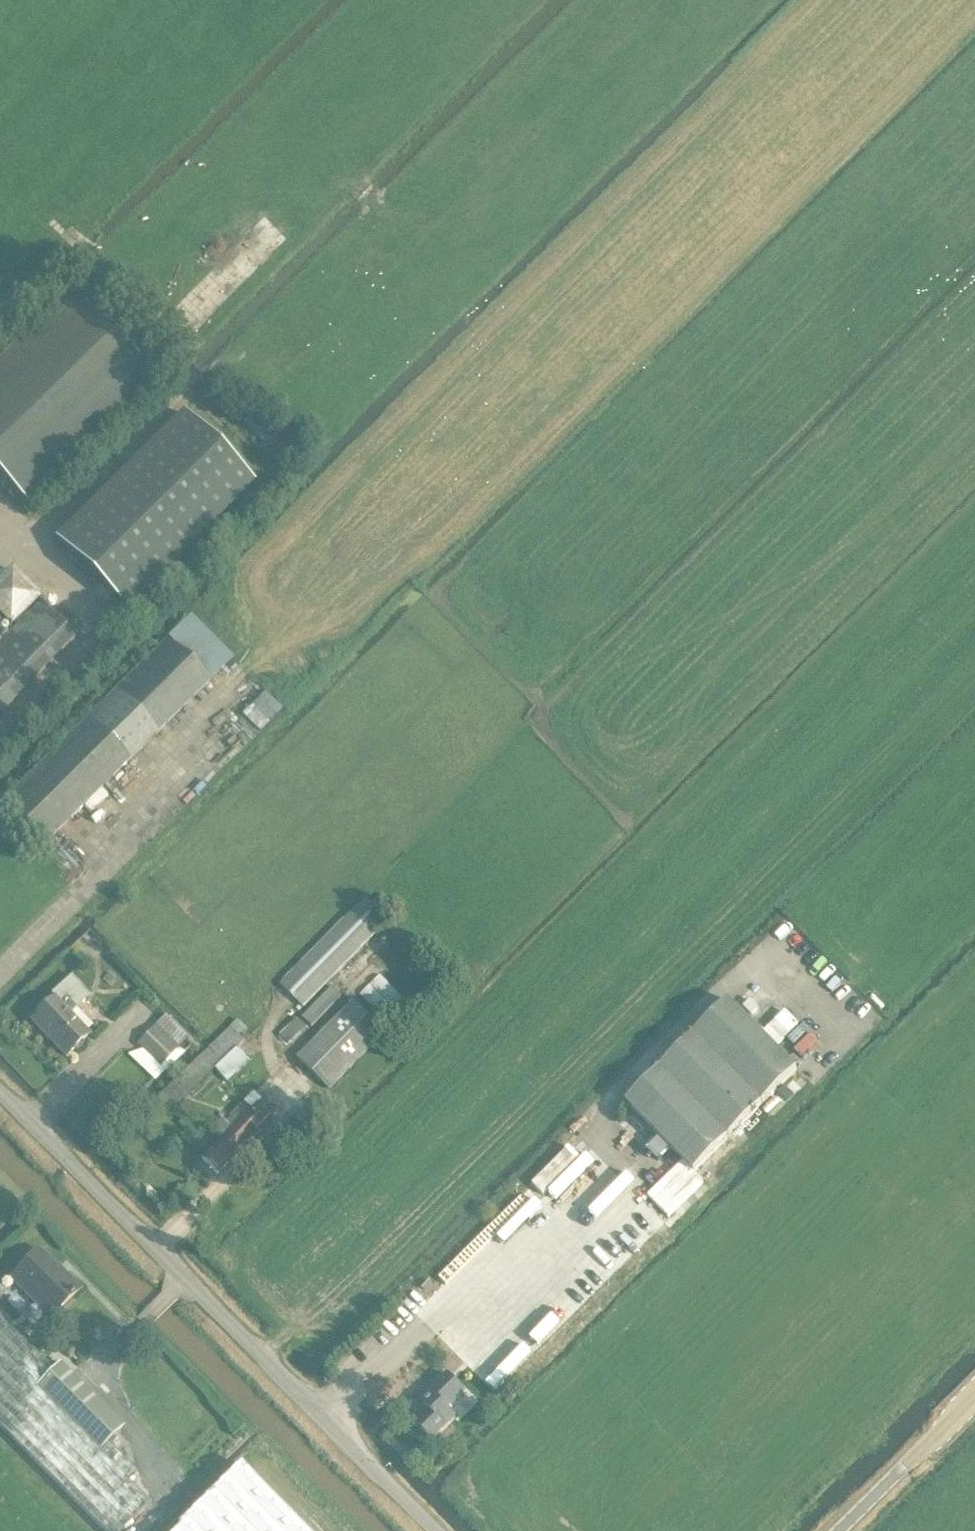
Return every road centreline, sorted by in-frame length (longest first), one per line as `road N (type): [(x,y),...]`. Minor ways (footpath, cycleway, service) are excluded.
road 1 (unclassified): [(440,1530),(0,1095)]
road 2 (unclassified): [(838,1530),(974,1394)]

